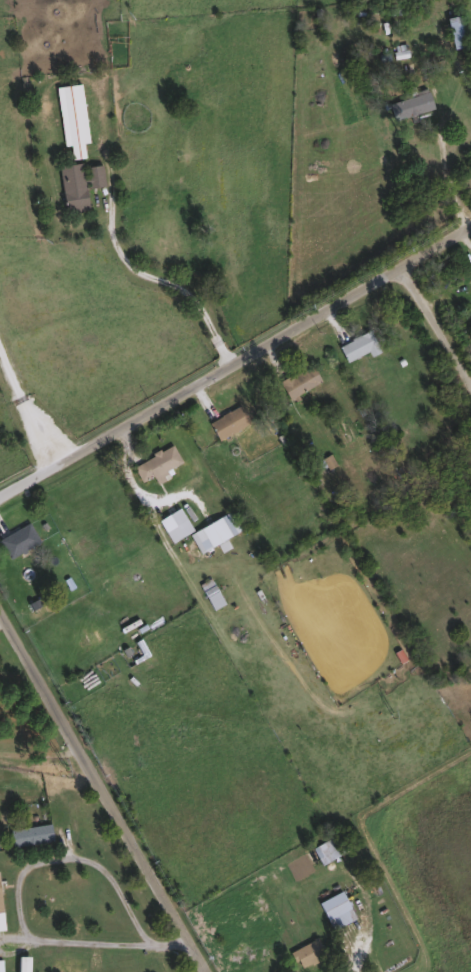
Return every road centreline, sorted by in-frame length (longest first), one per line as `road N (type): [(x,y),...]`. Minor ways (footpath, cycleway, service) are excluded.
road 1 (residential): [(0,495),(470,224)]
road 2 (residential): [(213,971),(77,753),(0,605)]
road 3 (residential): [(470,388),(398,267)]

